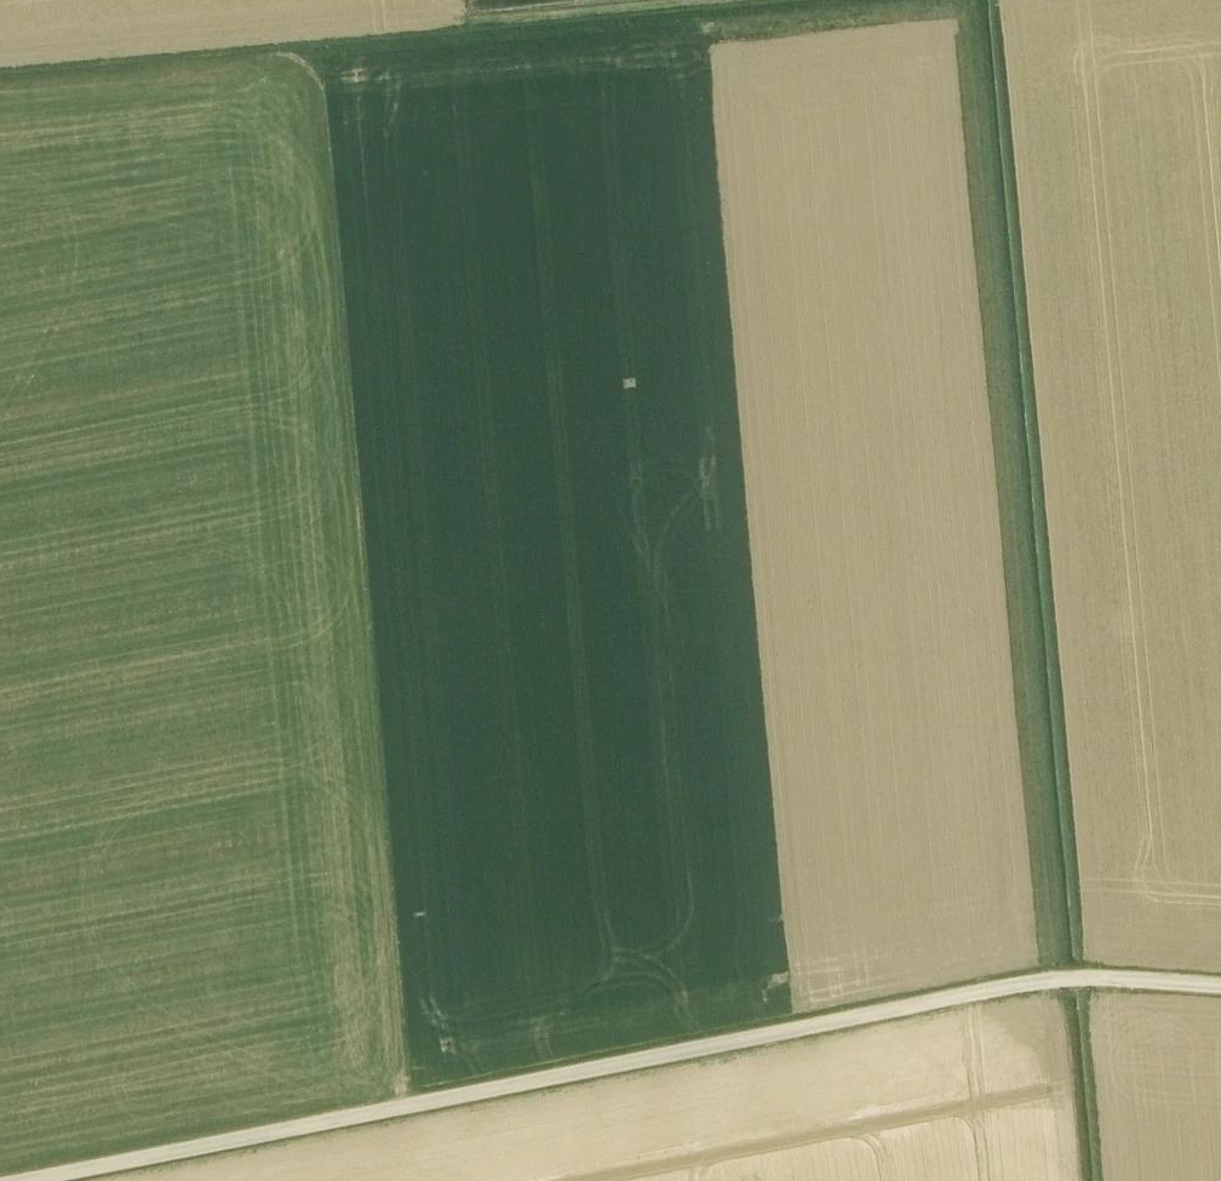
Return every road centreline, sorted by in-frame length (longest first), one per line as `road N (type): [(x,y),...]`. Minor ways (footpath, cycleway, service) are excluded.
road 1 (unclassified): [(0,1180),(1065,969),(1220,979)]
road 2 (track): [(1065,969),(1087,1180)]
road 3 (track): [(608,0),(481,13)]

